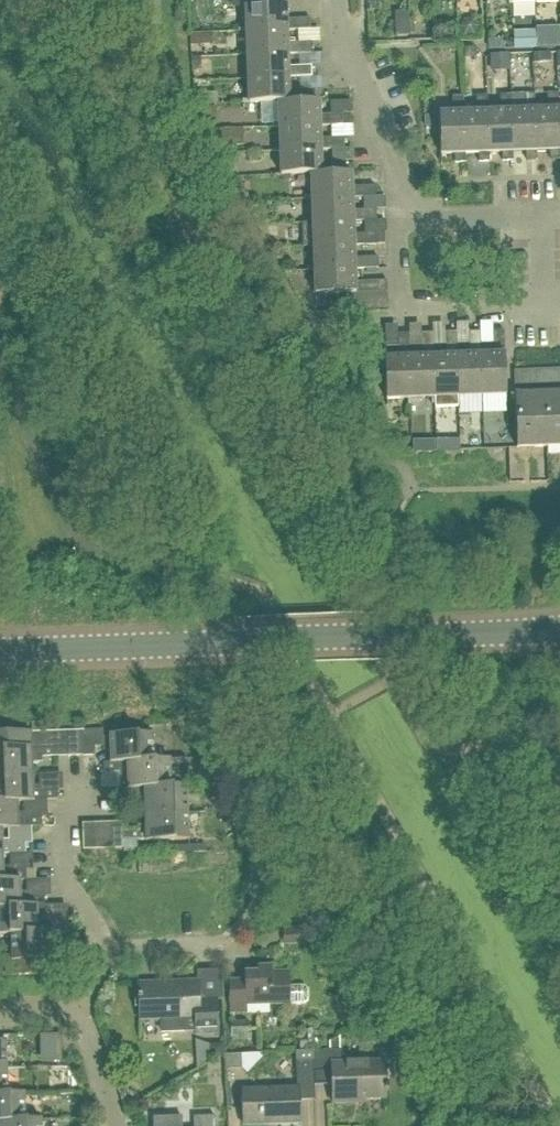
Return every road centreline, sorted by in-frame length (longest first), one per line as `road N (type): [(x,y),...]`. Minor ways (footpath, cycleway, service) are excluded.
road 1 (tertiary): [(0,652),(545,633)]
road 2 (residential): [(399,218),(403,316),(551,311)]
road 3 (residential): [(338,0),(339,35),(398,176),(399,218)]
road 4 (residential): [(115,953),(68,882),(67,832),(83,793)]
road 5 (residential): [(550,213),(399,218)]
road 6 (residential): [(115,1125),(78,1008)]

